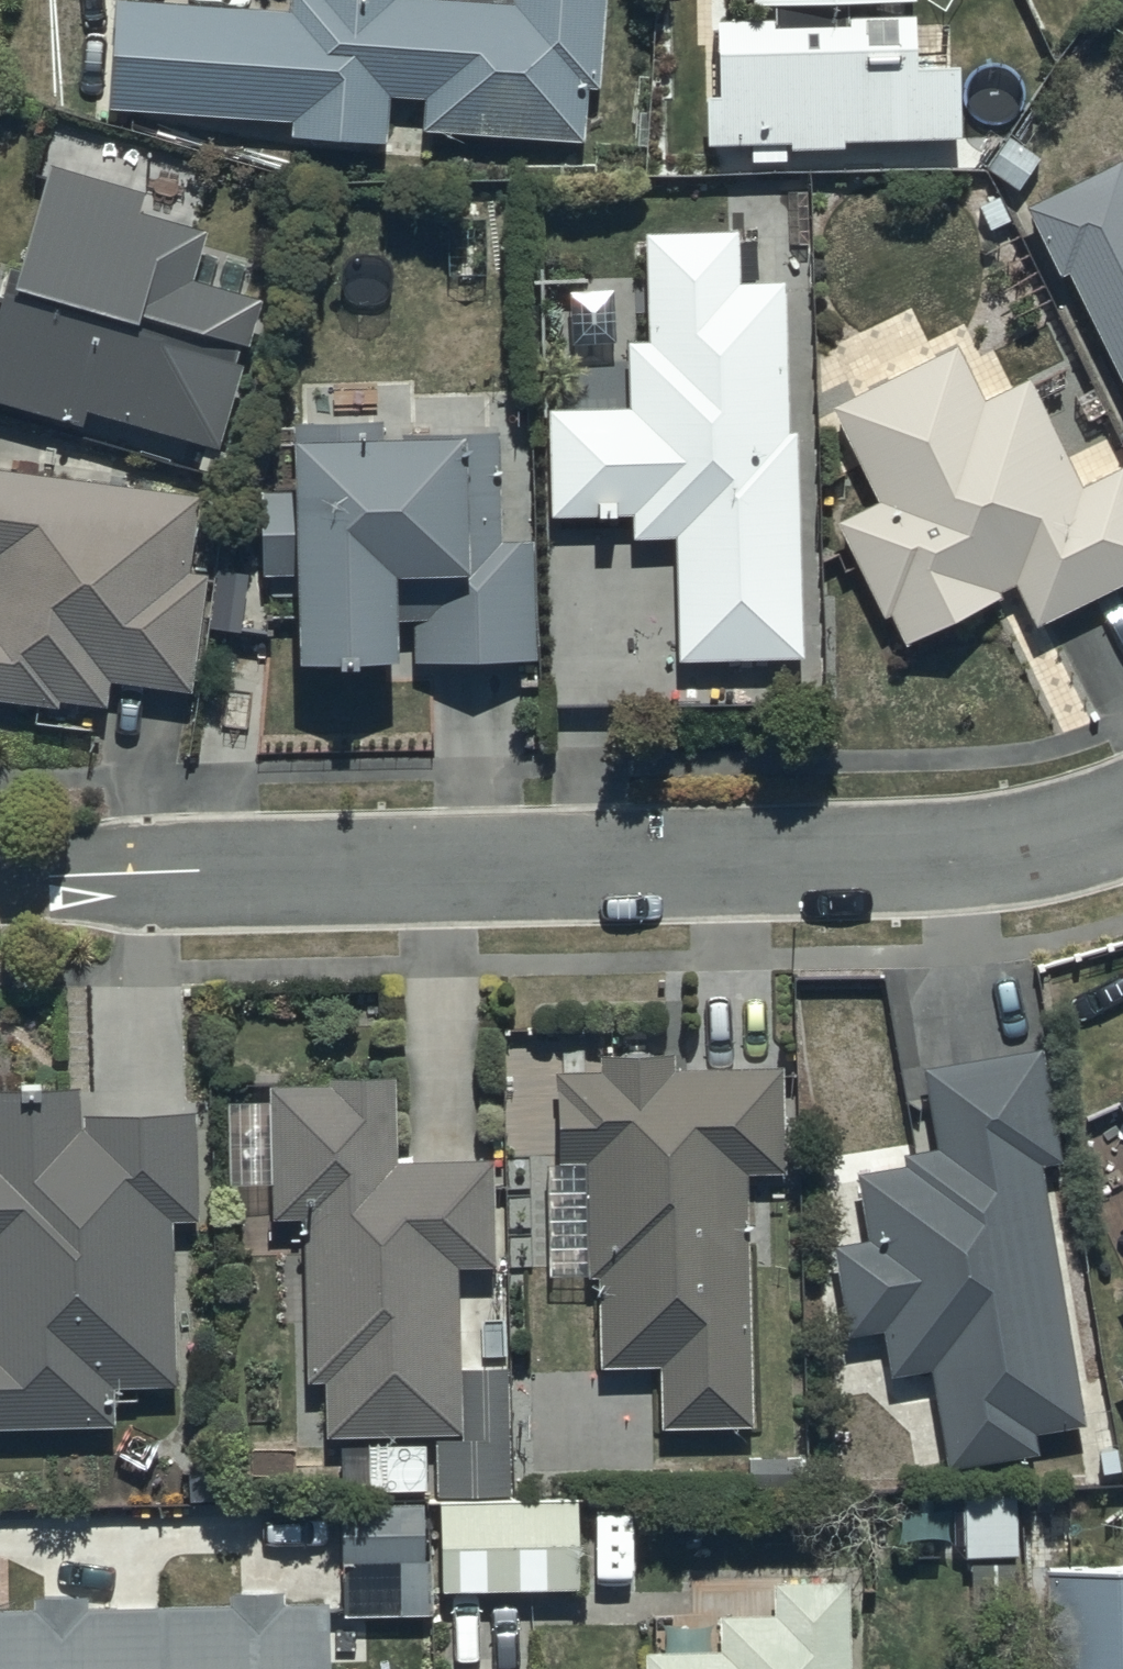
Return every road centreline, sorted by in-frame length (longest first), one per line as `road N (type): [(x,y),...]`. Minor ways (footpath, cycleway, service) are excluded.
road 1 (residential): [(0,881),(938,858),(1060,840),(1122,817)]

